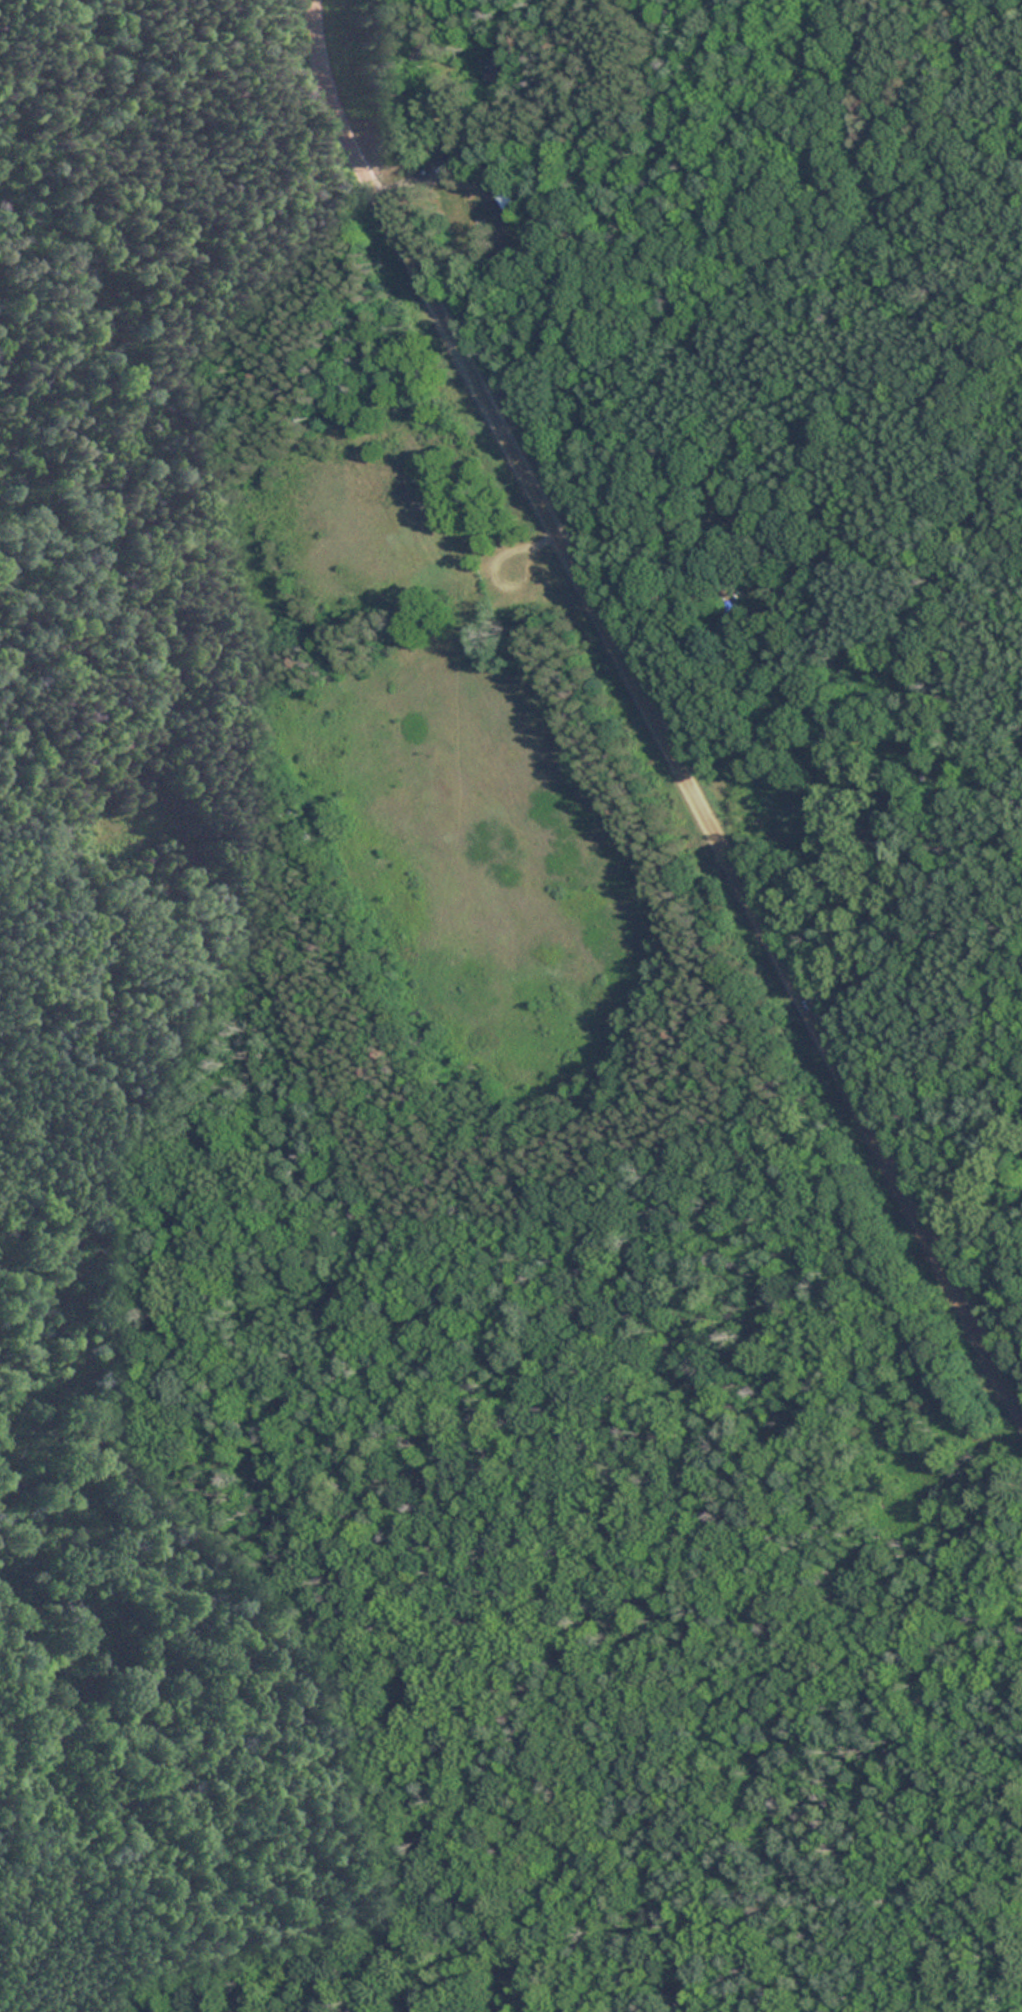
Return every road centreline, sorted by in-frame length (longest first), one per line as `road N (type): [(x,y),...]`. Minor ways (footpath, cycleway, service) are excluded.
road 1 (residential): [(311,0),(315,54),(332,110),(1021,1421)]

